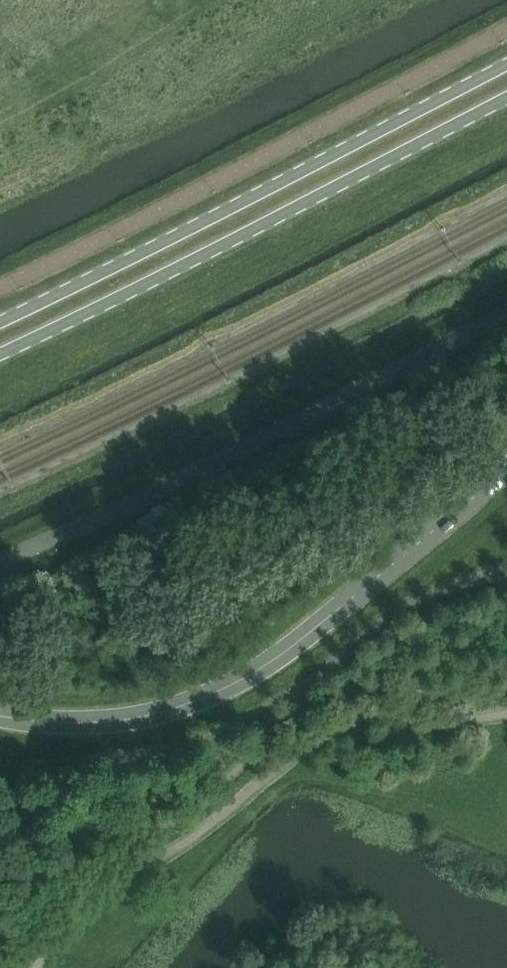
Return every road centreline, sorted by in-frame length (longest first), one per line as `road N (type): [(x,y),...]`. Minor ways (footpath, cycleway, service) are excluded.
road 1 (unclassified): [(506,470),(254,673),(196,701),(120,720),(0,716)]
road 2 (secondary): [(0,353),(506,96)]
road 3 (secondary): [(506,65),(0,319)]

